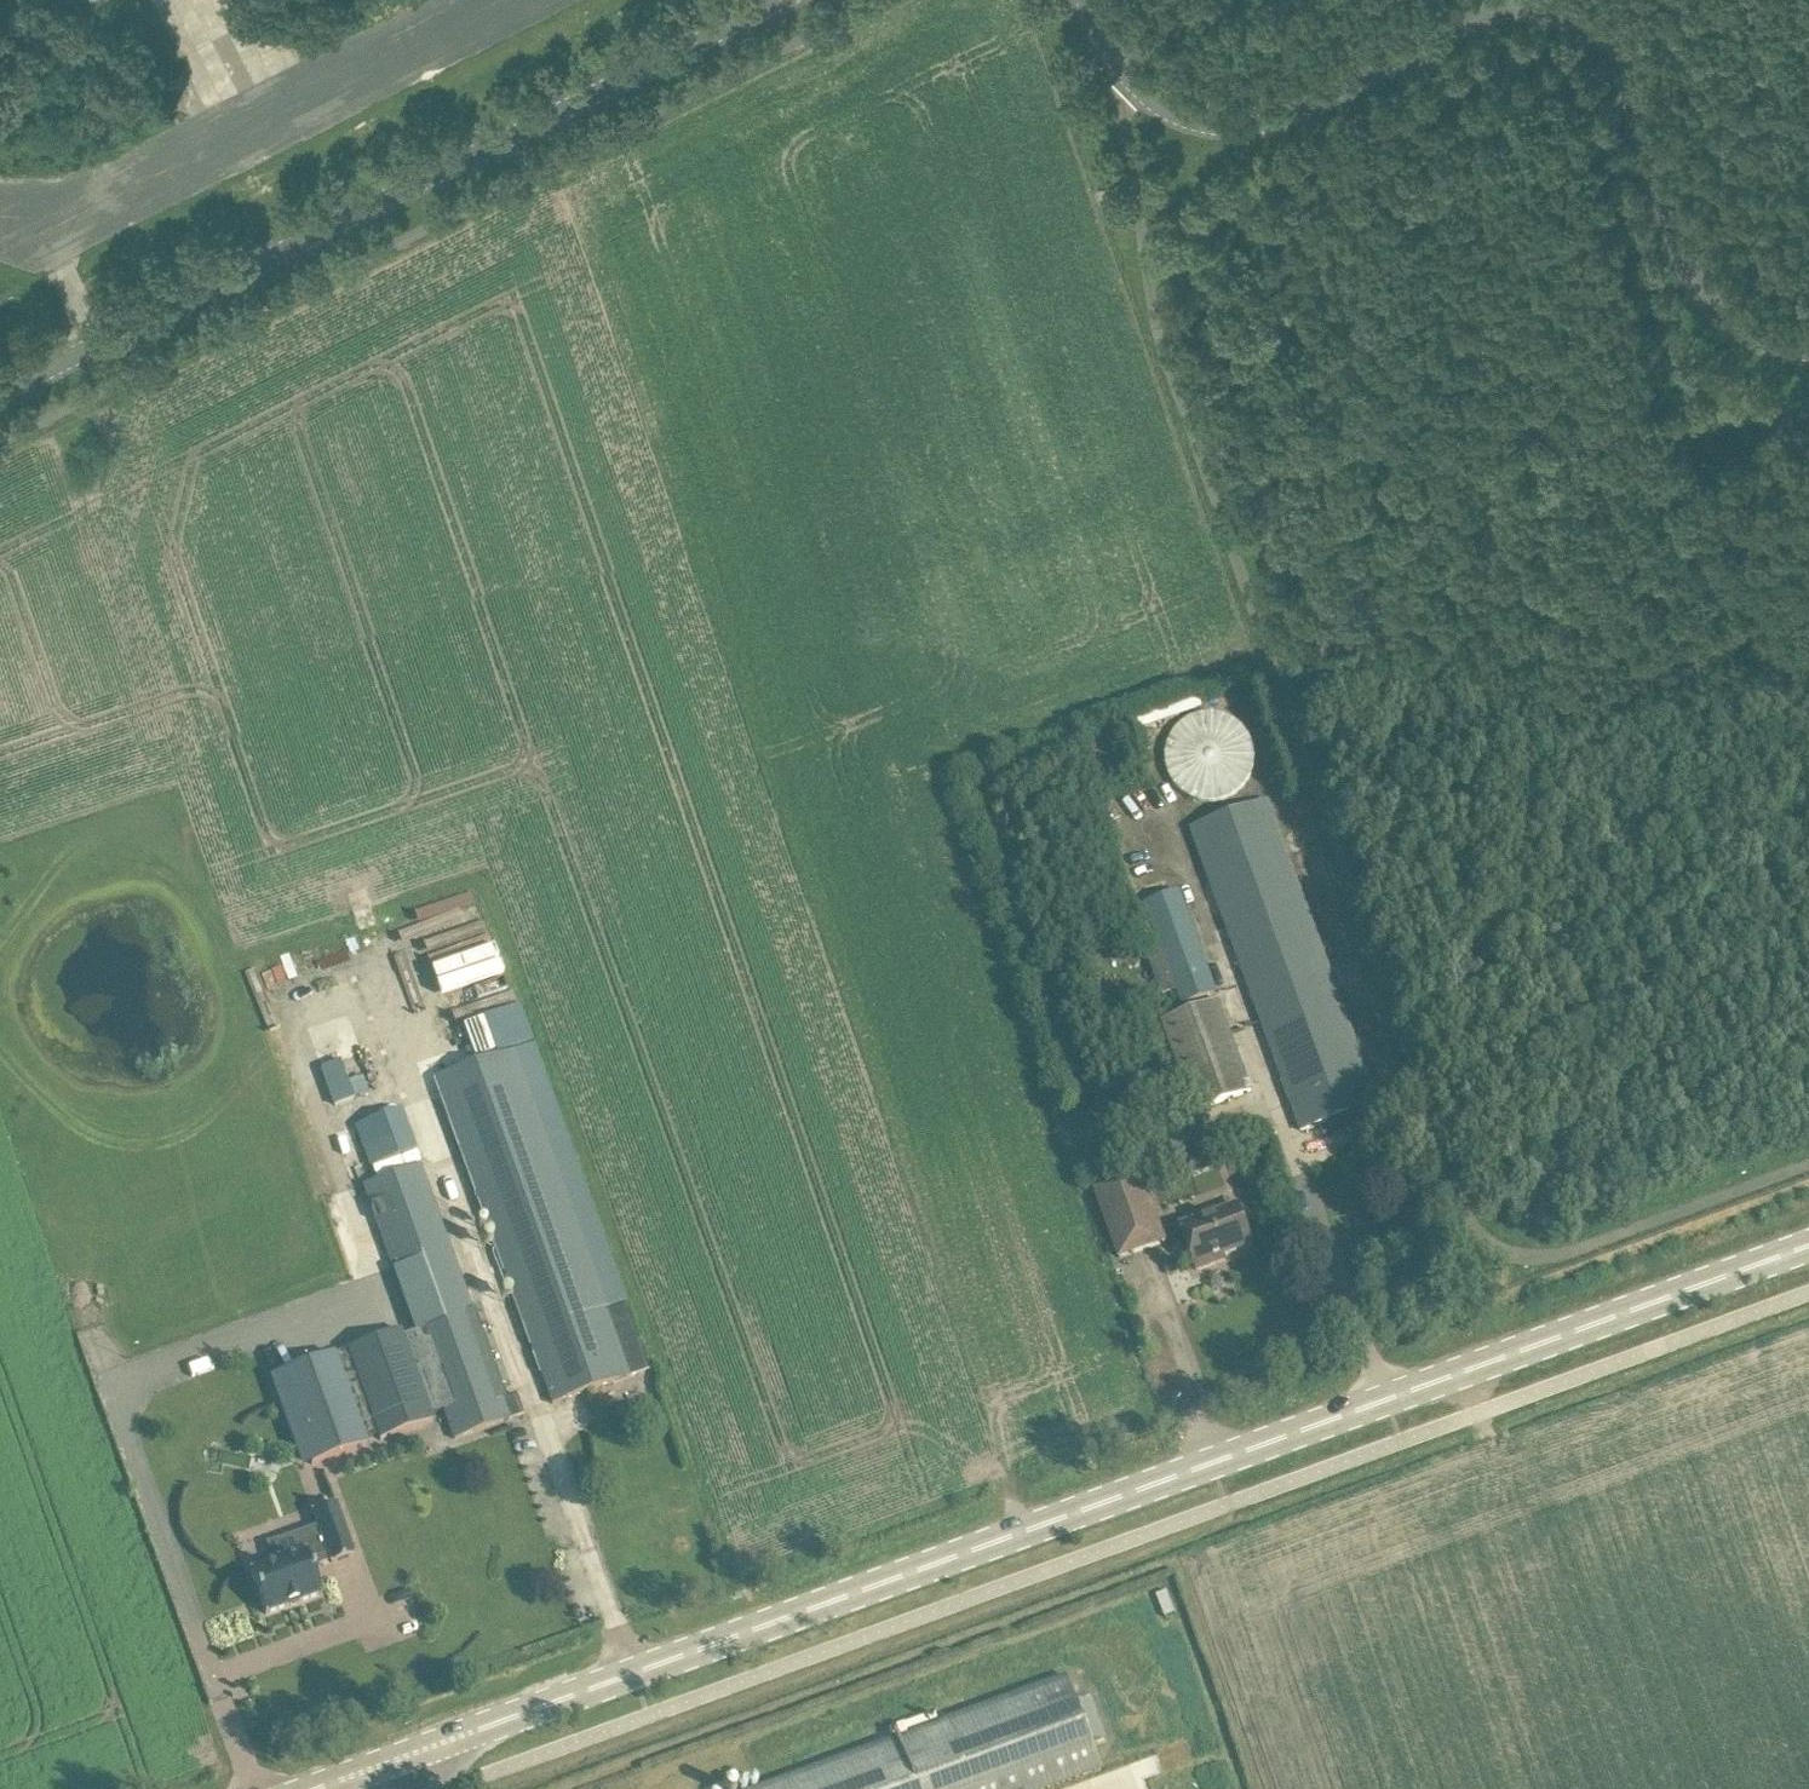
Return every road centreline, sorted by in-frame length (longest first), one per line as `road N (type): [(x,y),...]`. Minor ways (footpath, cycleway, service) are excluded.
road 1 (primary): [(416,1752),(1808,1246)]

